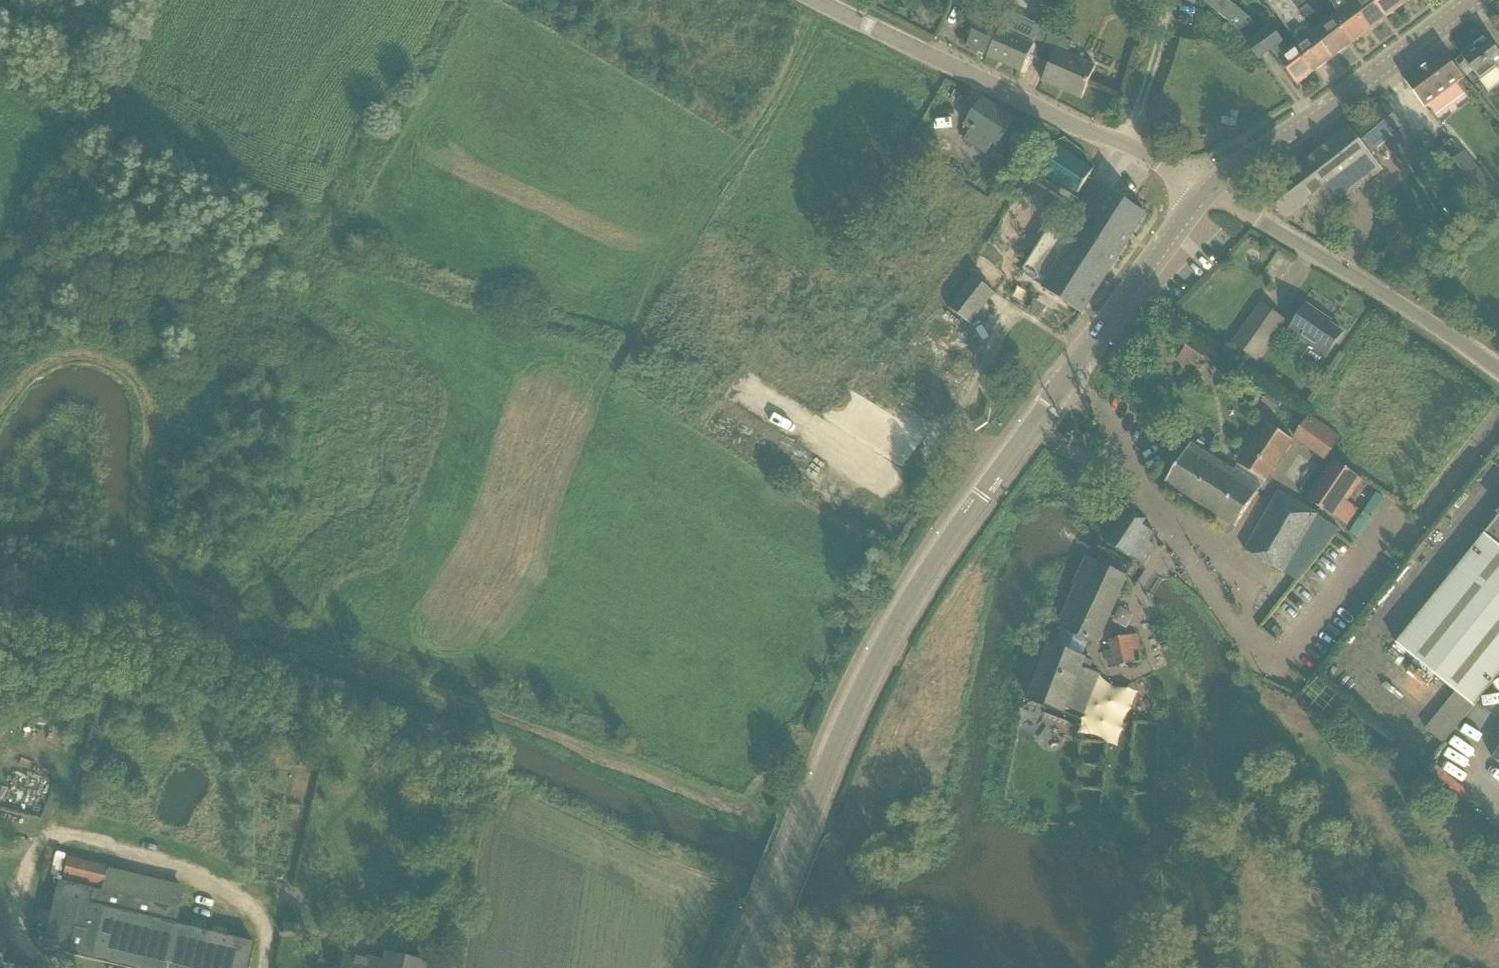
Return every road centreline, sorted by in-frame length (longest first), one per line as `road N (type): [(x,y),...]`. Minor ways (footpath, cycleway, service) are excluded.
road 1 (tertiary): [(749,967),(843,732),(908,603),(1209,186)]
road 2 (residential): [(1209,186),(820,0)]
road 3 (unclassified): [(1209,186),(1498,377)]
road 4 (tertiary): [(1209,186),(1471,0)]

